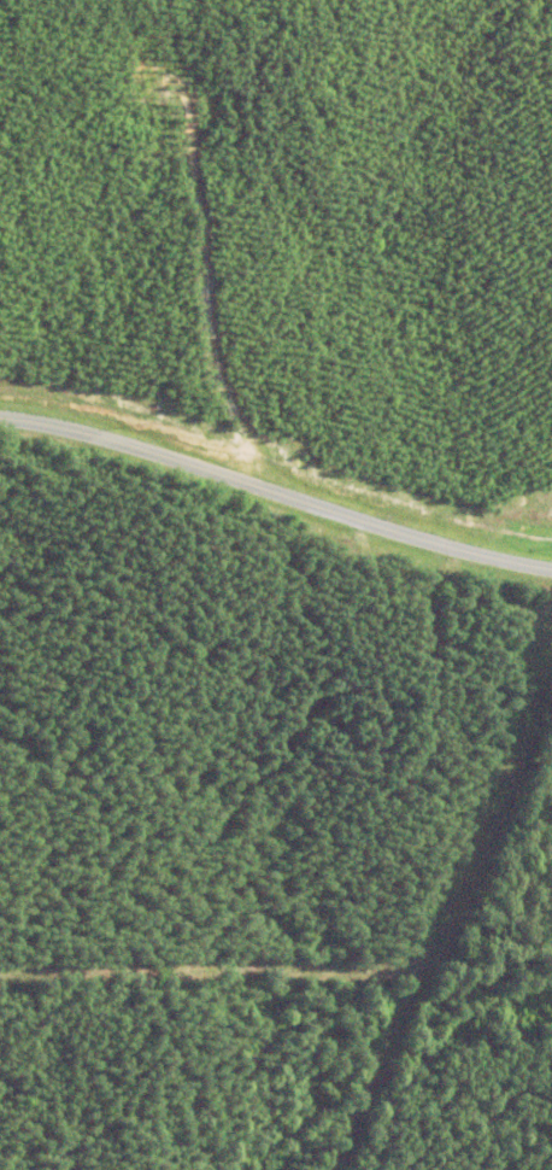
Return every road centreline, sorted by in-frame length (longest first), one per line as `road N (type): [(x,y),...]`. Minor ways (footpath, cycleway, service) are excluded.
road 1 (tertiary): [(551,567),(456,548),(124,444),(0,416)]

